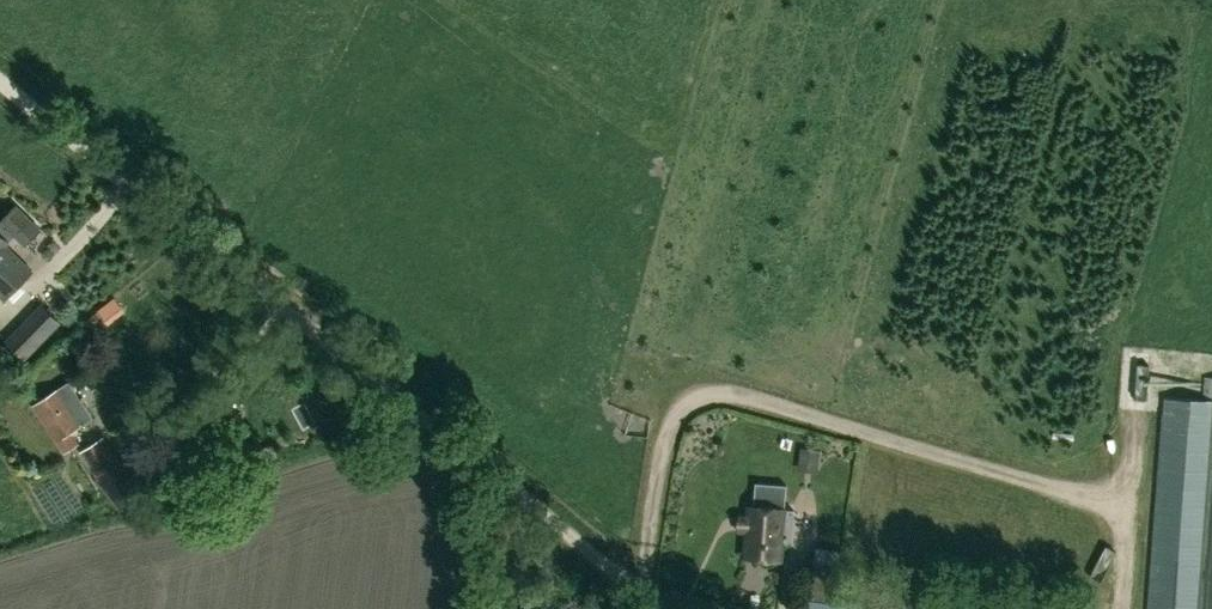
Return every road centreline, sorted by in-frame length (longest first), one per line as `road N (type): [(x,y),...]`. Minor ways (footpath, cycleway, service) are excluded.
road 1 (unclassified): [(647,608),(0,80)]

